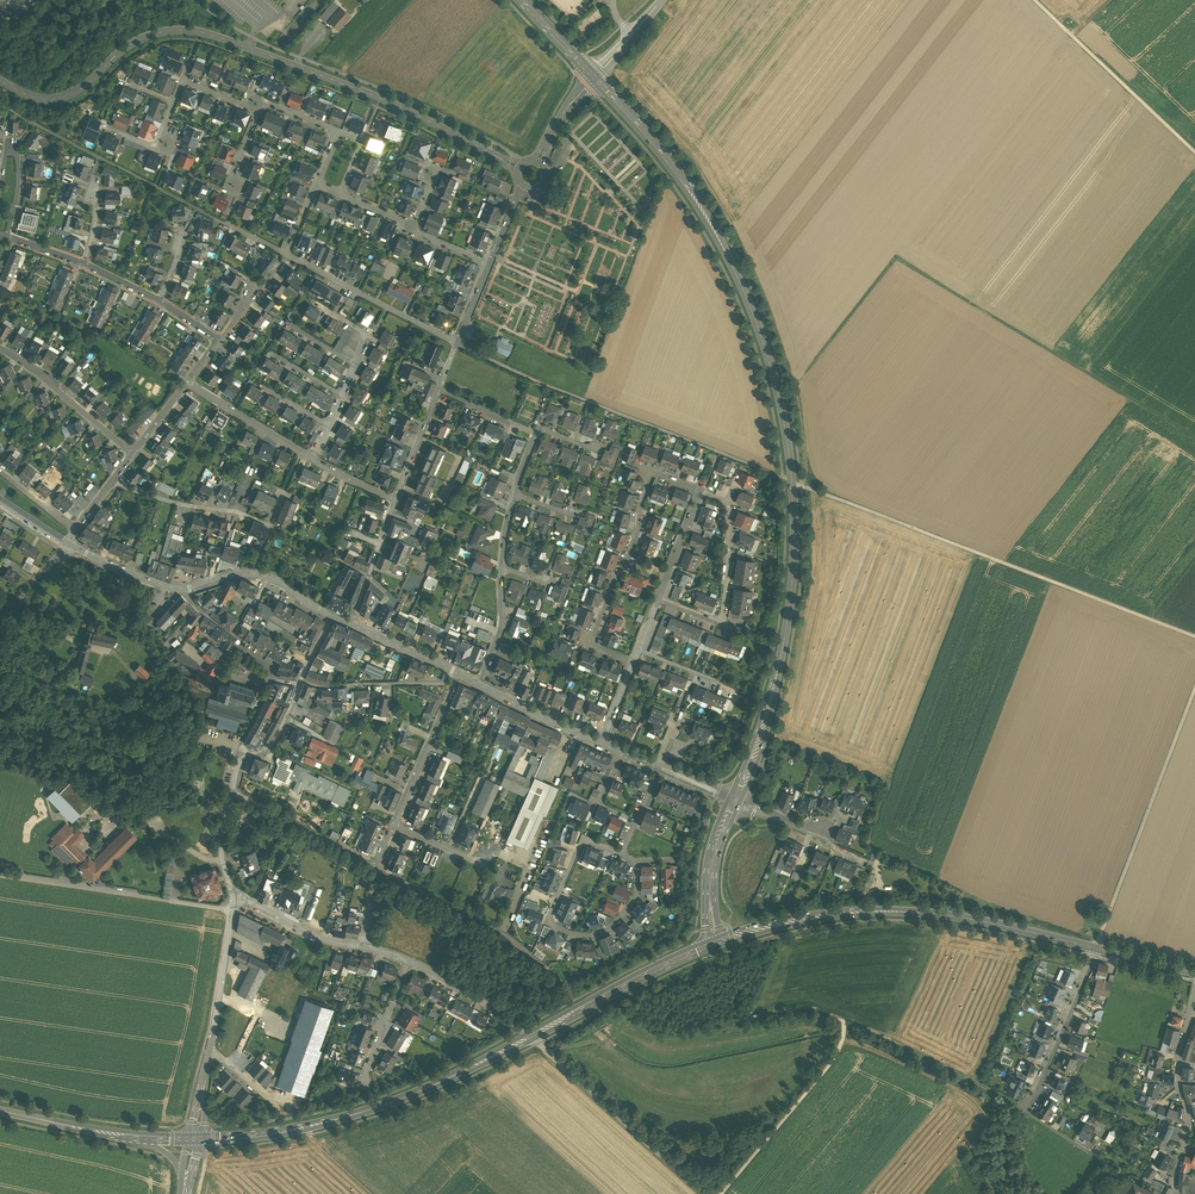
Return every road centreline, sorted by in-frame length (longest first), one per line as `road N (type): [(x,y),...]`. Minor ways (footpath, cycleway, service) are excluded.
road 1 (secondary): [(785,636),(792,482),(756,321),(685,179),(596,78)]
road 2 (track): [(805,488),(800,381),(896,258),(1194,439)]
road 3 (tertiary): [(0,80),(55,100),(84,87),(146,37),(193,31),(389,102),(519,167)]
road 4 (secondary): [(201,1143),(266,1138),(388,1106),(710,950)]
road 5 (secondary): [(707,941),(404,1095),(319,1121),(203,1135)]
road 6 (track): [(792,482),(1194,637)]
road 7 (tertiary): [(332,616),(266,576),(176,589),(67,543)]
road 8 (track): [(1194,688),(1097,948)]
road 9 (residential): [(622,853),(585,838),(546,921),(589,936),(609,929),(638,893),(635,863)]
road 10 (residential): [(480,685),(501,627),(507,527),(540,428)]
road 11 (residential): [(0,875),(232,910)]
road 12 (residential): [(654,473),(639,530),(589,643),(634,661)]
road 13 (track): [(534,1039),(706,1193)]
road 14 (track): [(1194,151),(1035,0)]
road 15 (residential): [(660,600),(722,625),(728,507),(701,492)]
road 16 (track): [(849,1022),(837,1055),(721,1193)]
road 17 (residential): [(231,794),(240,760),(276,738),(332,616)]
road 18 (residential): [(1194,995),(1179,1056),(1189,1120),(1175,1193)]
road 19 (residential): [(1029,1111),(978,1085),(1033,955)]
road 20 (secondary): [(915,912),(816,912),(722,935)]
road 21 (secondary): [(725,944),(818,920),(915,912)]
road 22 (residential): [(457,344),(287,255)]
road 23 (secondary): [(915,912),(1097,948)]
road 24 (residential): [(1097,948),(1029,1111)]
road 25 (track): [(377,867),(530,953)]
road 26 (residential): [(133,454),(51,379),(0,348)]
road 27 (residential): [(396,499),(457,344)]
road 28 (secondary): [(742,796),(763,748),(785,636)]
road 29 (residential): [(460,675),(392,825)]
road 30 (secondary): [(785,636),(734,792)]
road 31 (residential): [(377,867),(231,794)]
road 32 (residential): [(187,382),(313,458)]
road 33 (track): [(978,1085),(849,1022)]
road 34 (residential): [(209,1051),(232,910)]
road 35 (secondary): [(728,803),(706,865),(707,941)]
road 36 (residential): [(232,895),(363,947)]
road 37 (residential): [(409,961),(361,1088)]
road 38 (tertiary): [(601,744),(480,685)]
road 39 (residential): [(313,458),(366,335)]
road 40 (secondary): [(190,1135),(57,1123)]
road 41 (residential): [(351,624),(396,499)]
road 42 (secondary): [(722,935),(714,873),(737,807)]
road 43 (residential): [(67,543),(30,585),(0,646)]
road 44 (tertiary): [(460,675),(351,624)]

